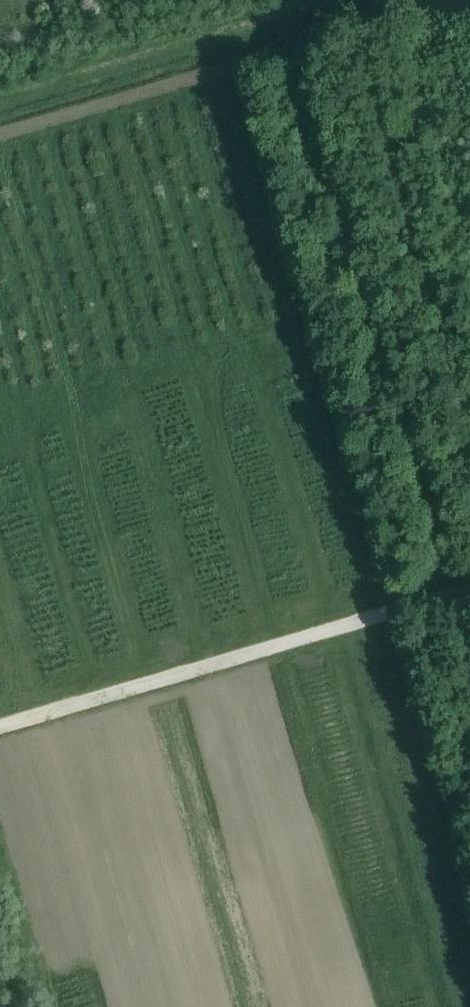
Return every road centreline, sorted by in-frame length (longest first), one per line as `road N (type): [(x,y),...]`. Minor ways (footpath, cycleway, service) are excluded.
road 1 (track): [(0,728),(469,595)]

